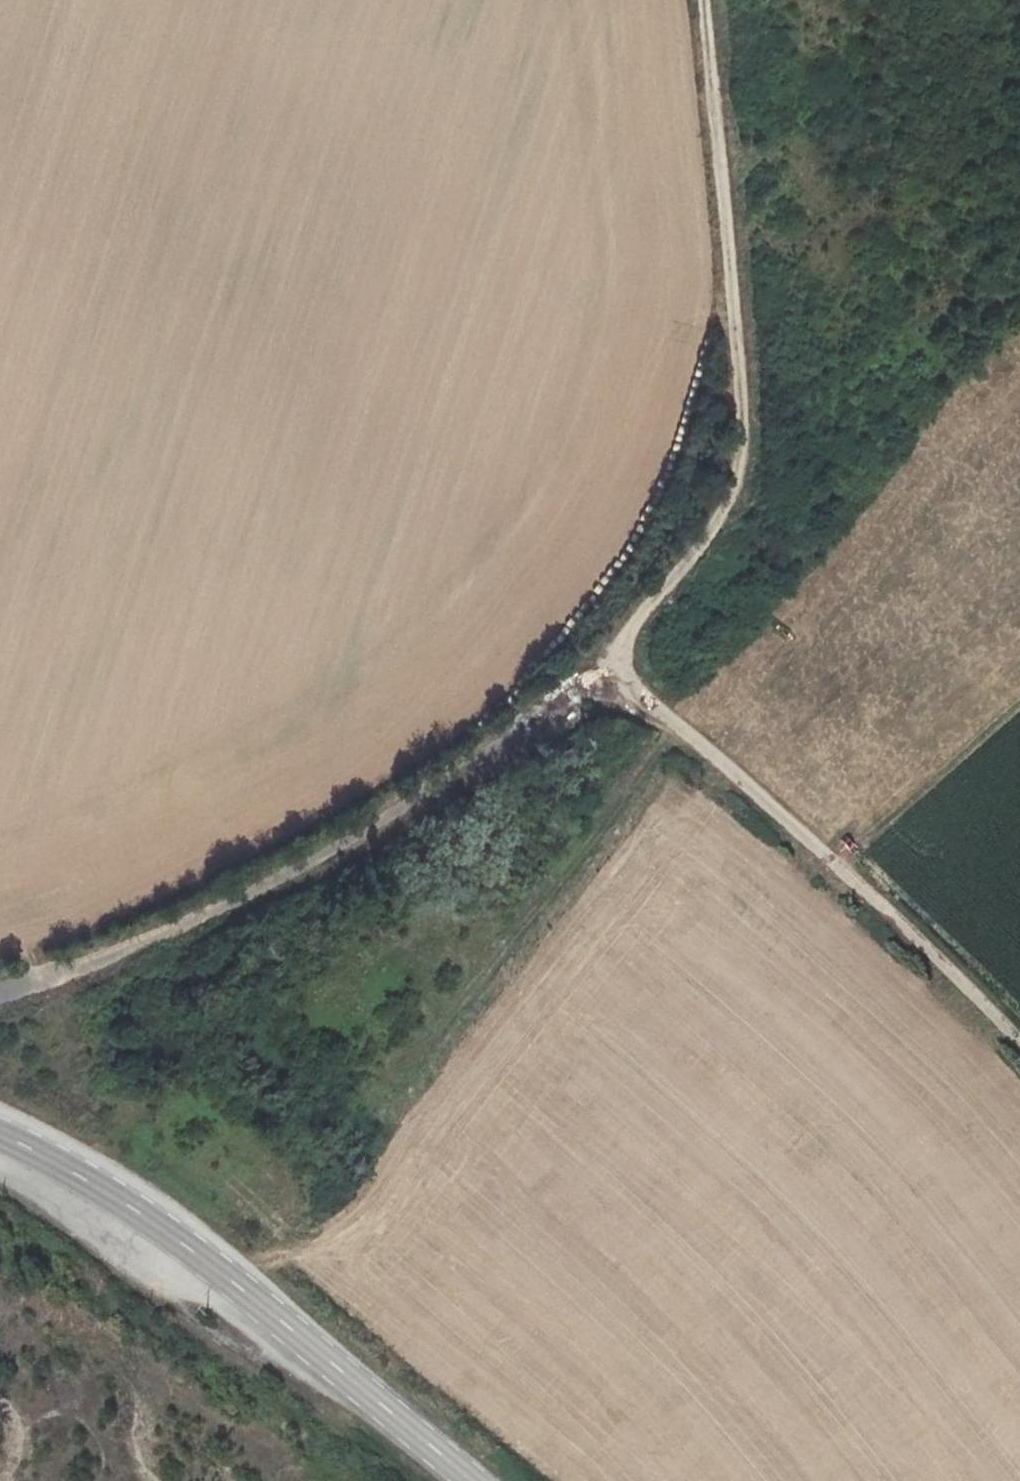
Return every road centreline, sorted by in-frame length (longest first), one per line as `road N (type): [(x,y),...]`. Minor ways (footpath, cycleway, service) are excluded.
road 1 (track): [(610,667),(634,624),(727,502),(740,451),(742,398),(702,0)]
road 2 (unclassified): [(0,990),(85,967),(226,907),(395,814),(610,667)]
road 3 (tertiary): [(0,1135),(185,1245),(473,1480)]
road 4 (track): [(610,667),(1019,1039)]

